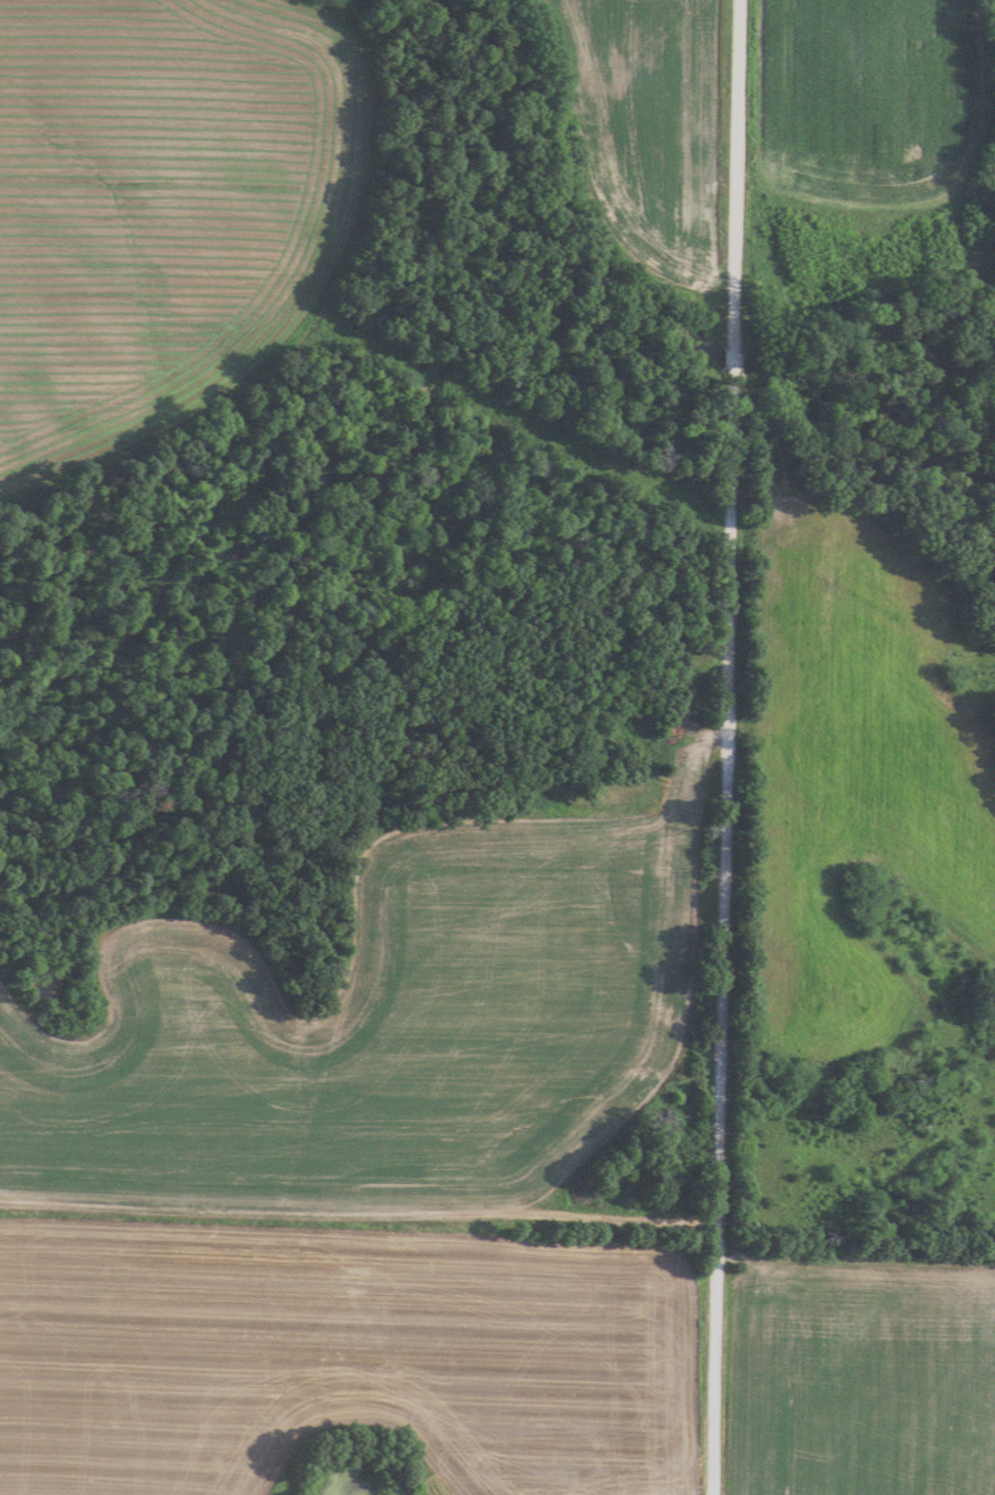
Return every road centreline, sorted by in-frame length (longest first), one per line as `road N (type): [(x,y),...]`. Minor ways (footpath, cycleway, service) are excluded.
road 1 (residential): [(718,1494),(725,1092),(738,881),(733,532),(746,0)]

